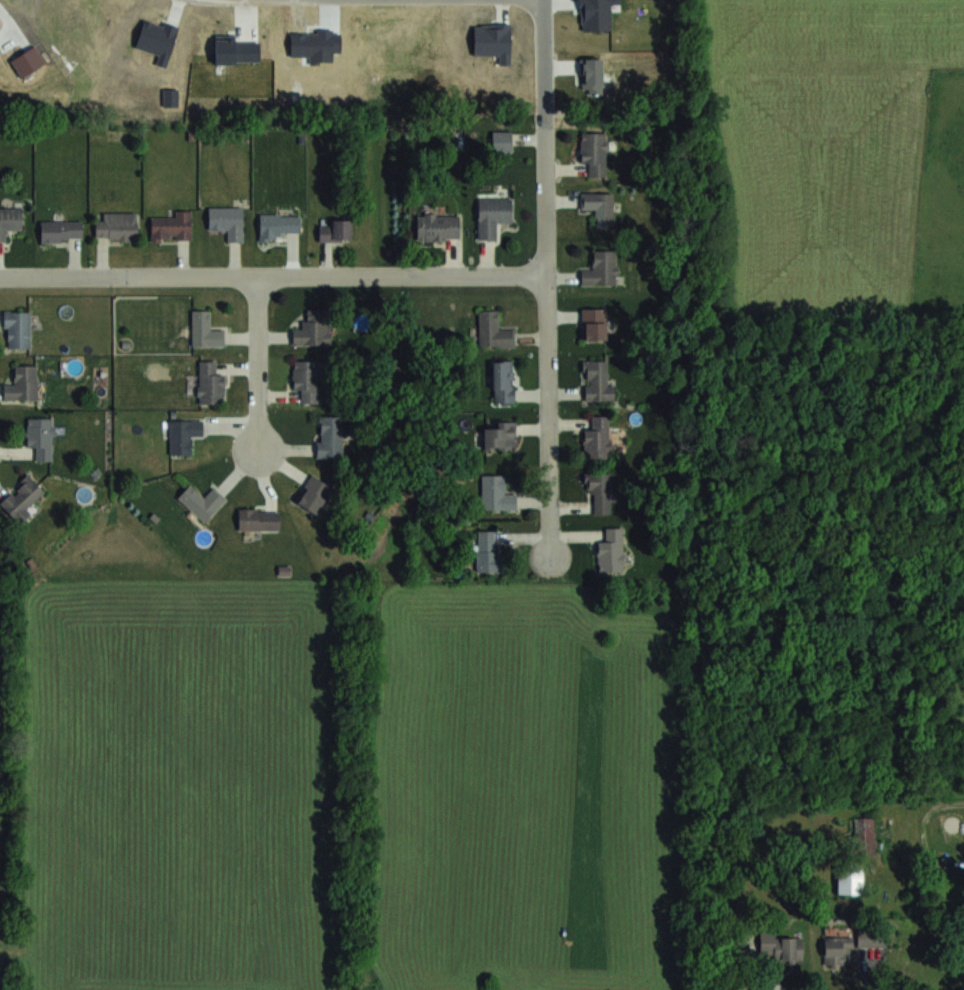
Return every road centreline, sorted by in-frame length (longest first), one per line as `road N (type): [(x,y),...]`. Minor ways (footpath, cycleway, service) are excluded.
road 1 (residential): [(548,270),(0,276)]
road 2 (residential): [(547,117),(551,561)]
road 3 (residential): [(257,448),(255,273)]

